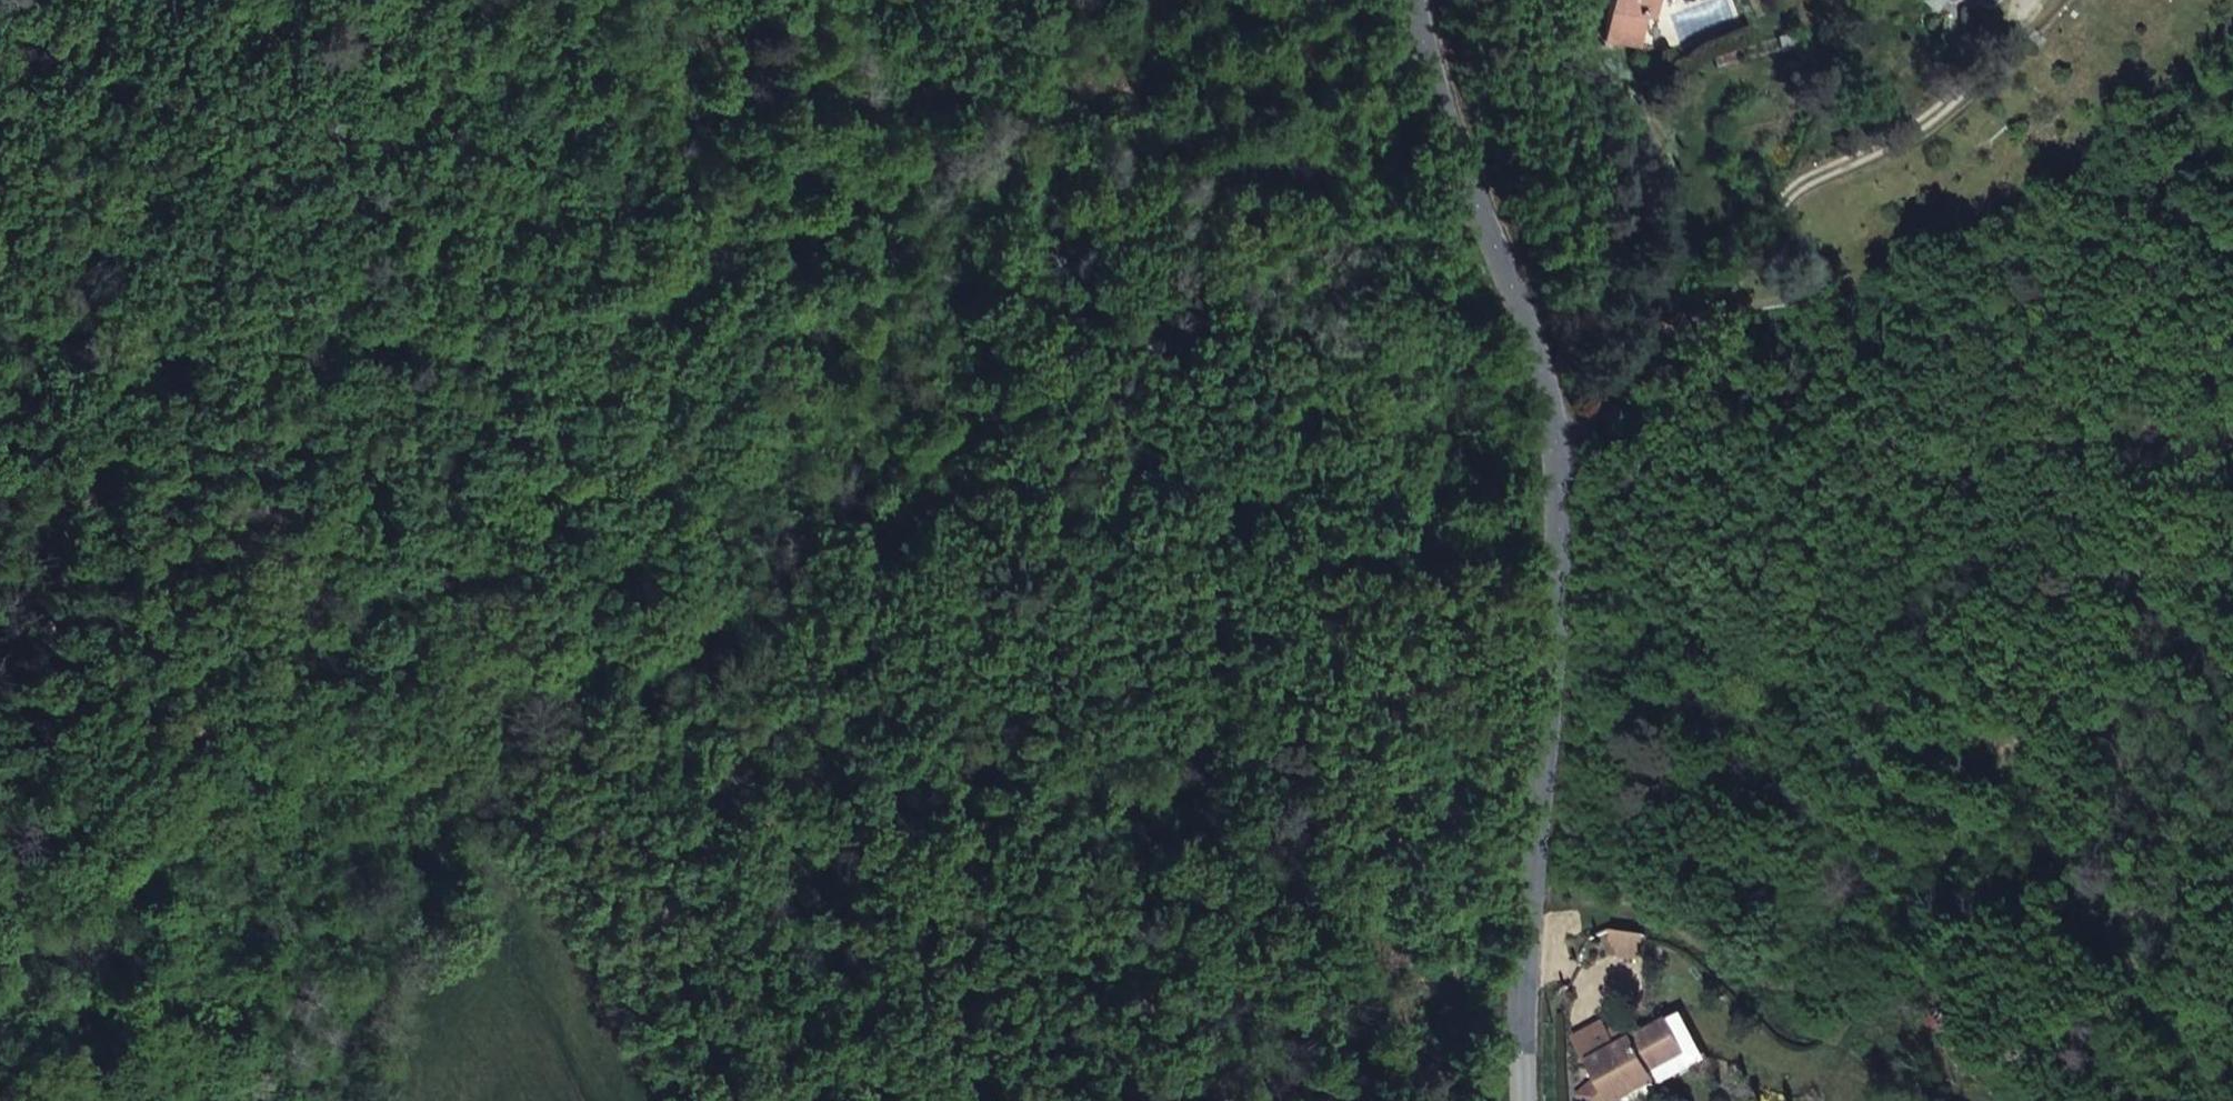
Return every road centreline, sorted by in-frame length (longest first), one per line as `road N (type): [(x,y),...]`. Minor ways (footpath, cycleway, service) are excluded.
road 1 (secondary): [(1420,0),(1557,436),(1564,514),(1532,872),(1526,1100)]
road 2 (track): [(2232,171),(2200,183),(2042,278),(1896,302),(1719,301),(1614,382),(1561,481)]

